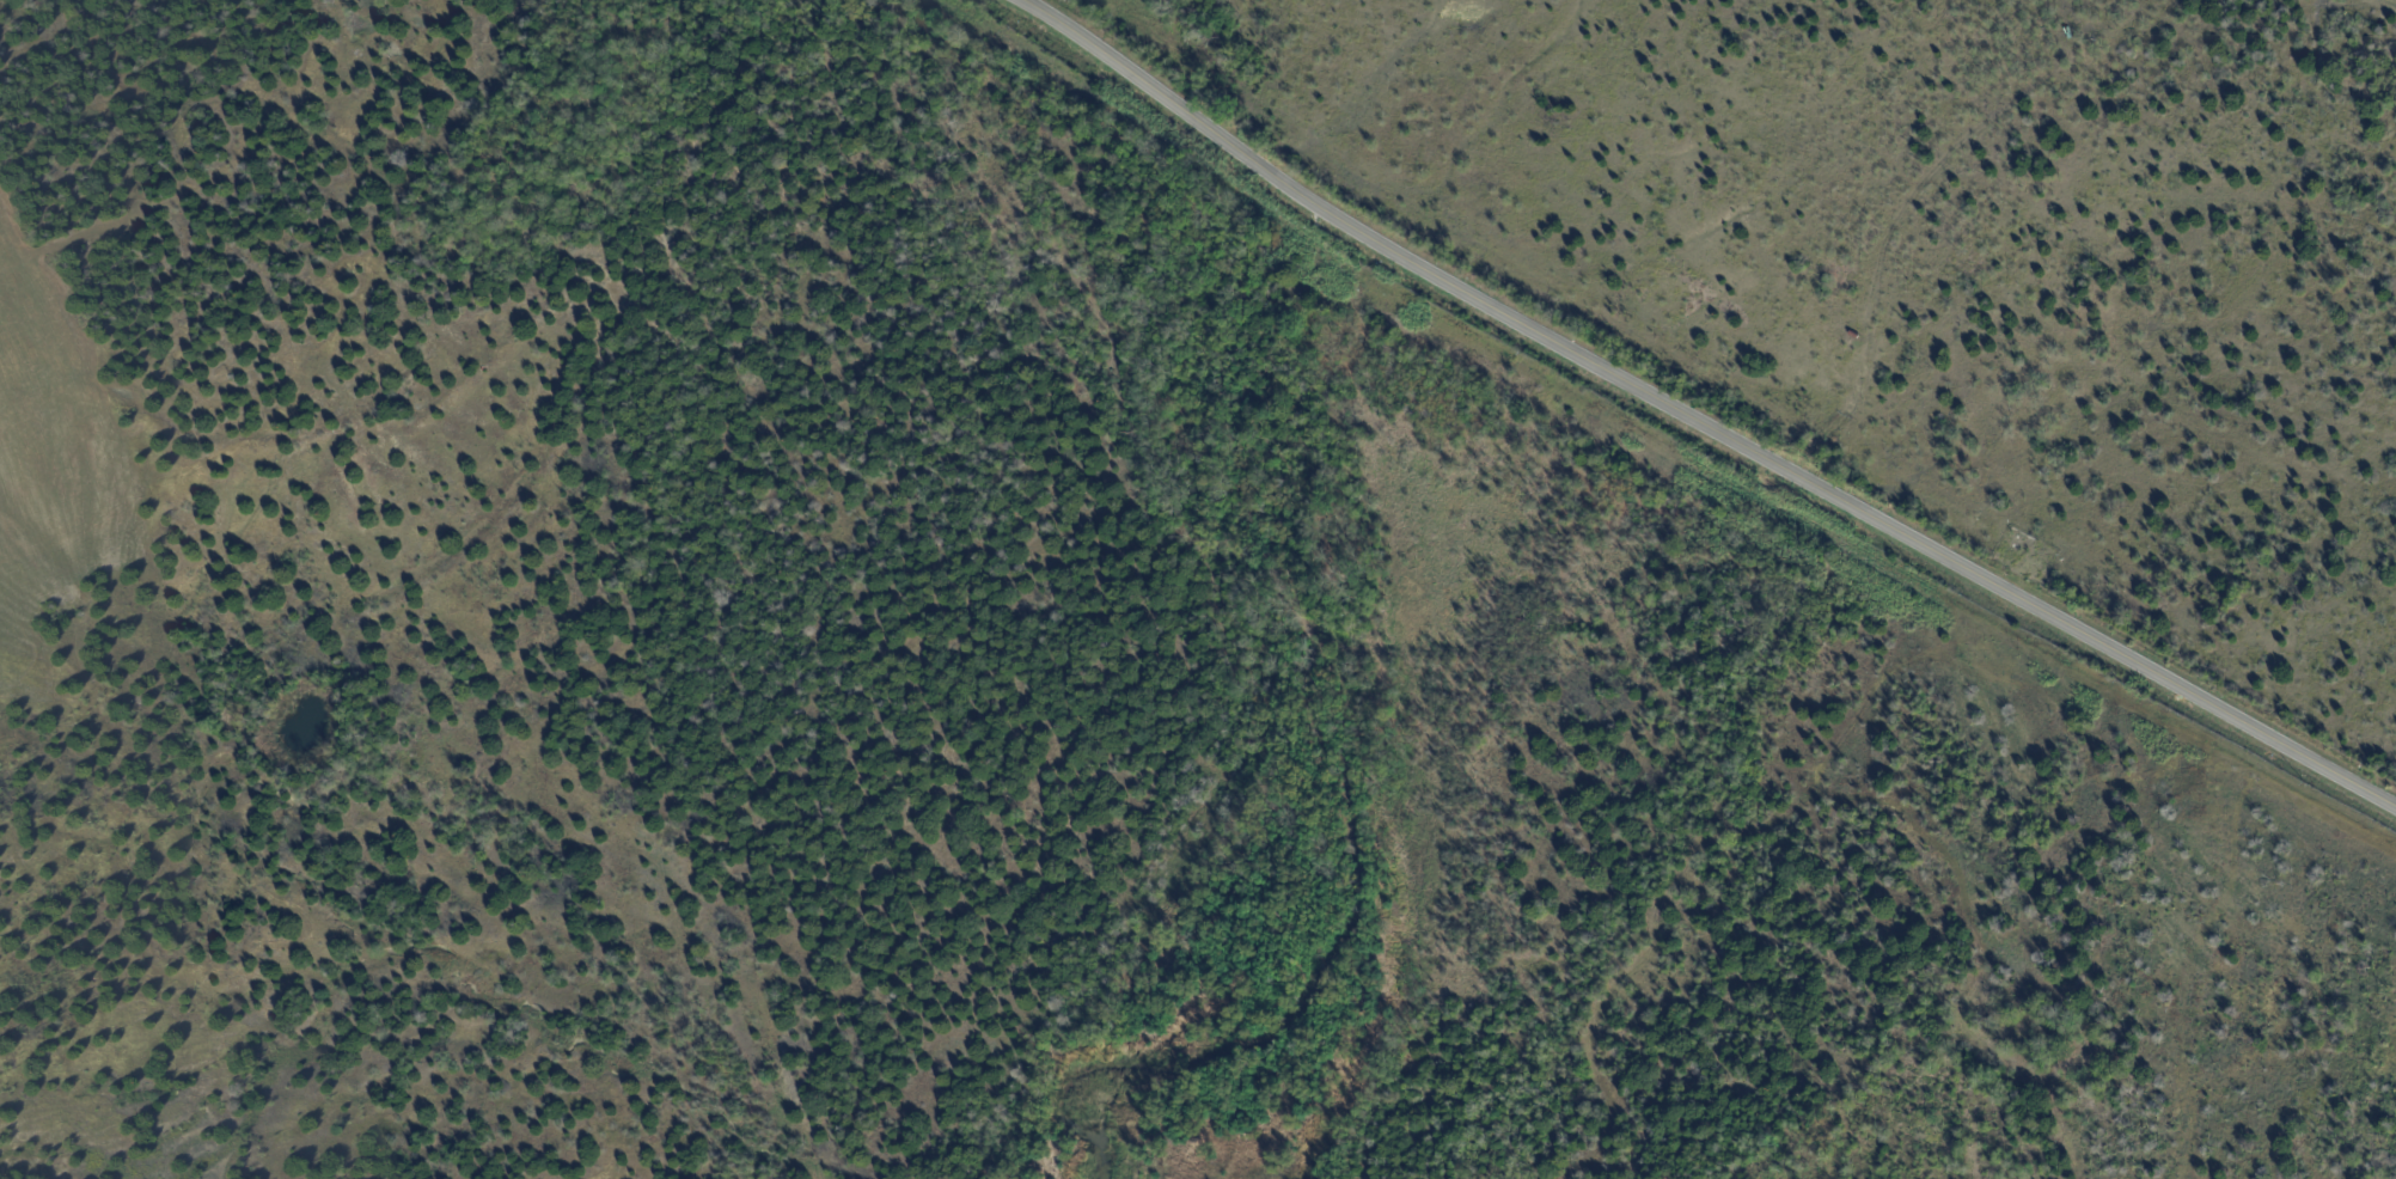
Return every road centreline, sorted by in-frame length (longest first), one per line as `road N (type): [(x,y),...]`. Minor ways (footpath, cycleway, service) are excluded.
road 1 (residential): [(1014,0),(1437,274),(2395,803)]

